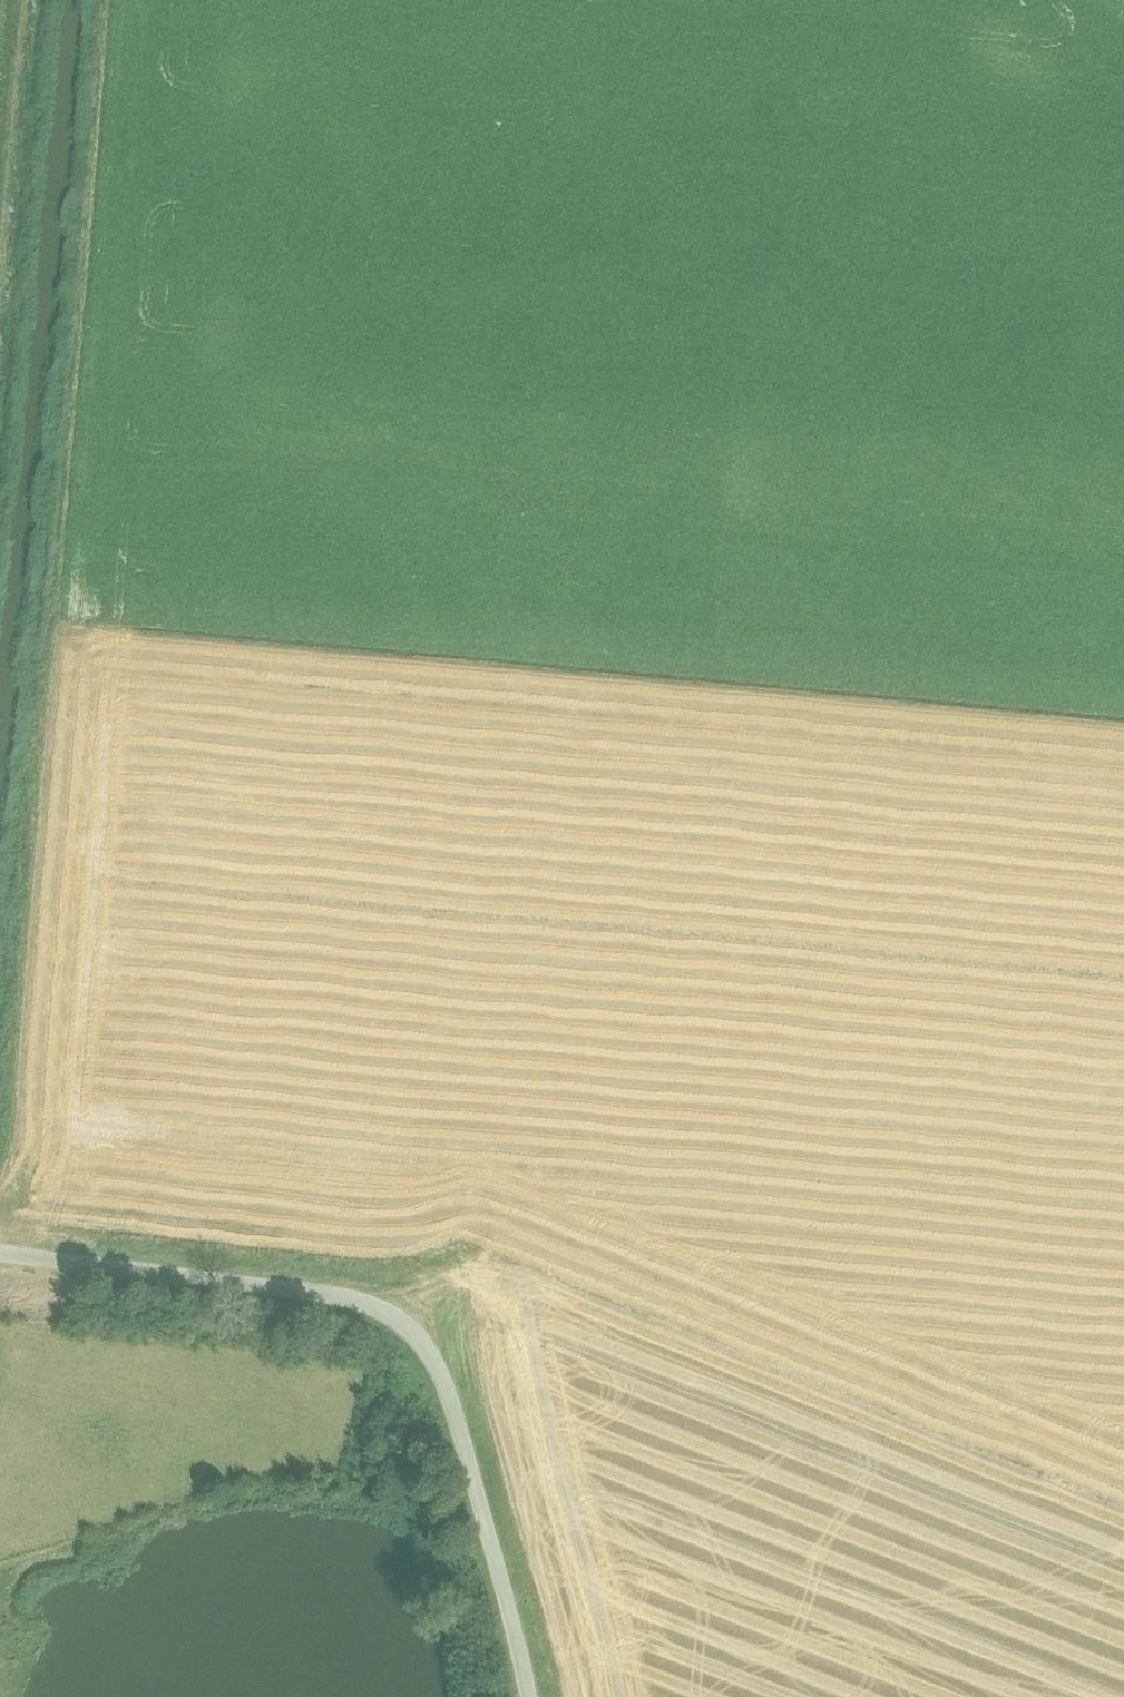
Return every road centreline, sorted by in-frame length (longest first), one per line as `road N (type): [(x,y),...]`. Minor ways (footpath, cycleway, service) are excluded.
road 1 (unclassified): [(529,1696),(449,1397),(412,1330),(336,1294),(0,1253)]

